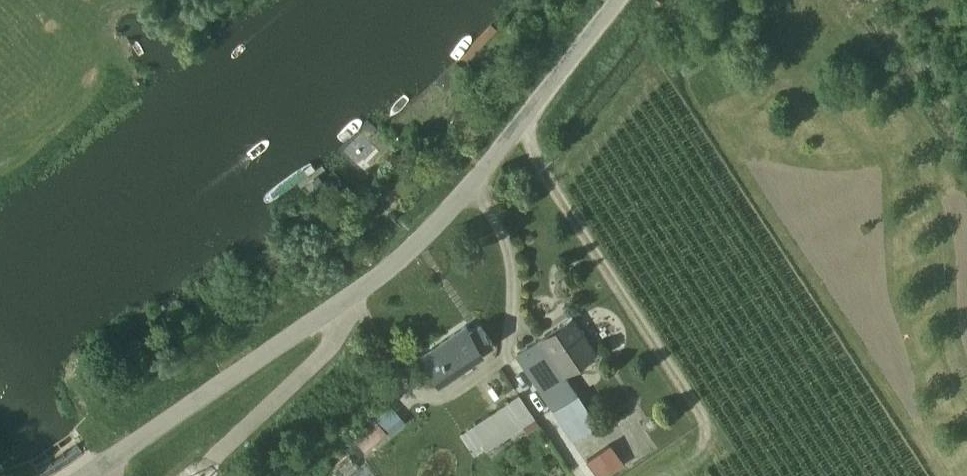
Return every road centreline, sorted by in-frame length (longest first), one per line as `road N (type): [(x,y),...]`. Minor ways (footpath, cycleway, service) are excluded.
road 1 (unclassified): [(87,475),(425,239),(618,0)]

